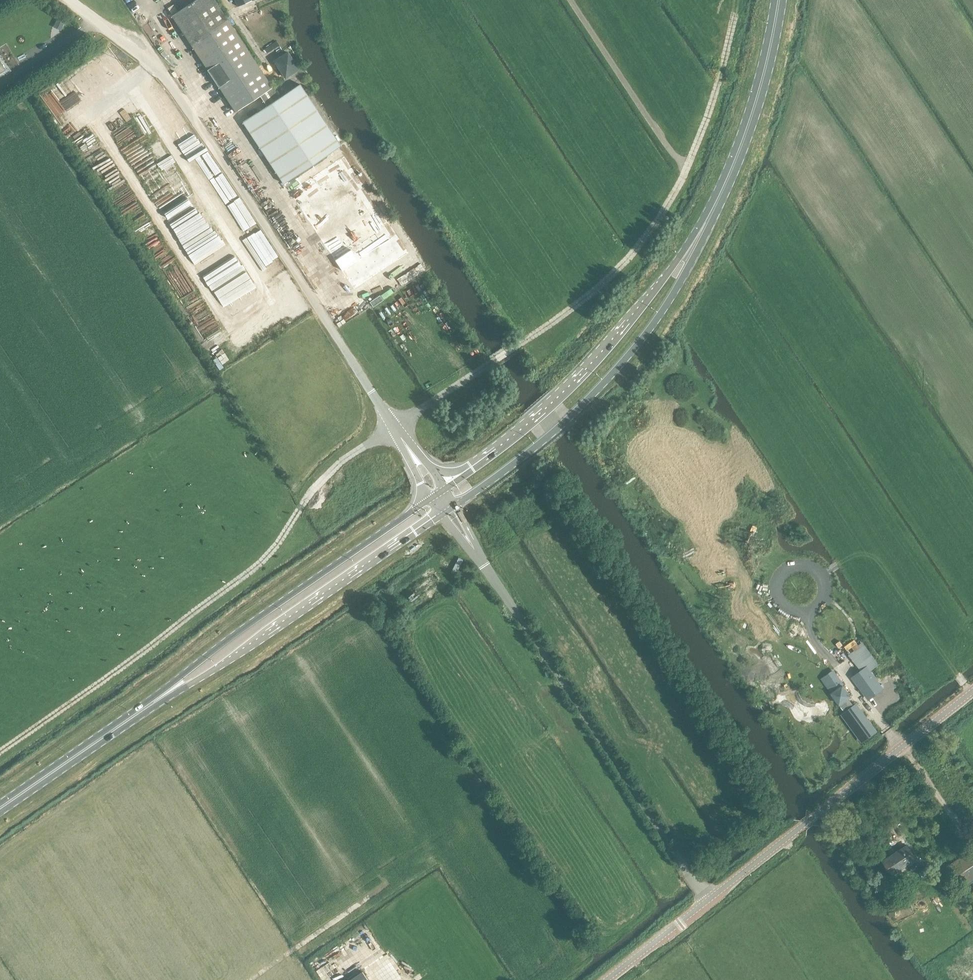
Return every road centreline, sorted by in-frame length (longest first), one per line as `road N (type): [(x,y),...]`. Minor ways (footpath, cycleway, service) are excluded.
road 1 (unclassified): [(70,0),(165,76),(413,454)]
road 2 (track): [(424,407),(587,297),(656,223),(708,117),(738,0)]
road 3 (track): [(0,753),(262,562),(312,492),(365,447)]
road 4 (unclassified): [(707,901),(476,549)]
road 5 (primary): [(454,506),(541,443),(612,375),(681,281),(698,237)]
road 6 (primary): [(698,237),(561,399),(444,489)]
road 7 (unclassified): [(707,901),(972,692)]
road 8 (primary): [(432,498),(232,637),(172,690)]
road 9 (primary): [(172,690),(224,664),(443,514)]
road 10 (primary): [(698,237),(753,112),(779,0)]
road 11 (primary): [(0,808),(172,690)]
road 12 (track): [(876,979),(786,839)]
road 13 (track): [(257,979),(369,899)]
road 14 (unclassified): [(607,979),(707,901)]

